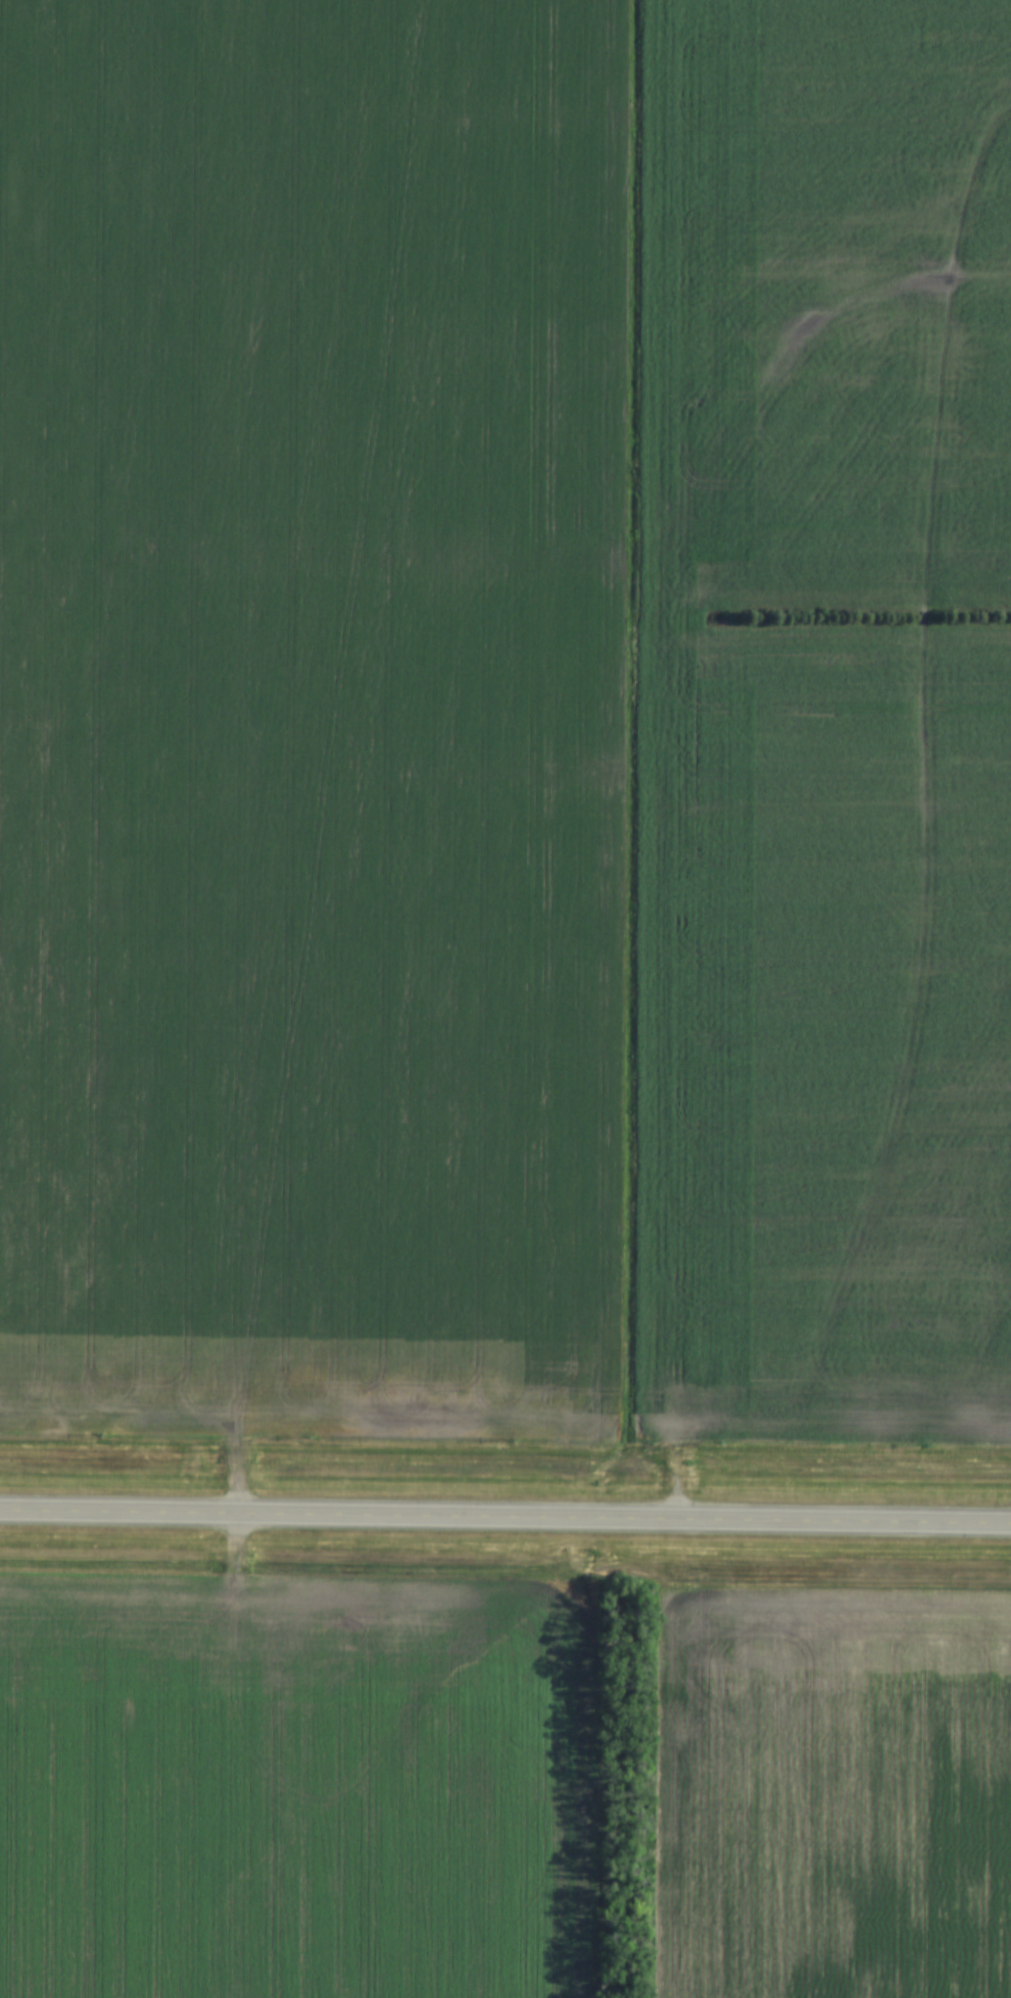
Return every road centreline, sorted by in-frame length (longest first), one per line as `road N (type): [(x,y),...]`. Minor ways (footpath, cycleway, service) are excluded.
road 1 (primary): [(1010,1529),(0,1514)]

